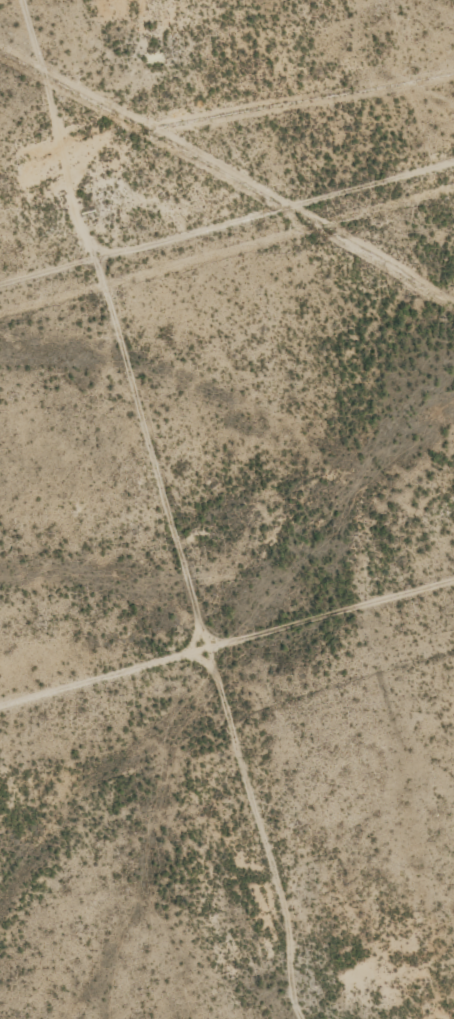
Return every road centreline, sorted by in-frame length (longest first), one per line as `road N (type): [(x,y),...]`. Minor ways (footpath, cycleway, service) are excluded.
road 1 (track): [(453,582),(0,698)]

